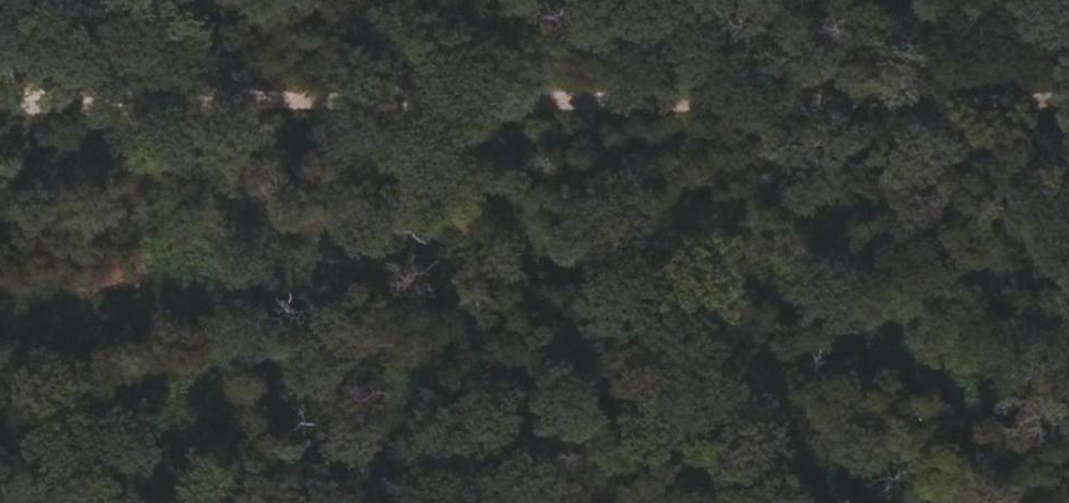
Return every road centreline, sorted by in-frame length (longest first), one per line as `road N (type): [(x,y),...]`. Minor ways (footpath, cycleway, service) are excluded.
road 1 (track): [(0,103),(1068,106)]

